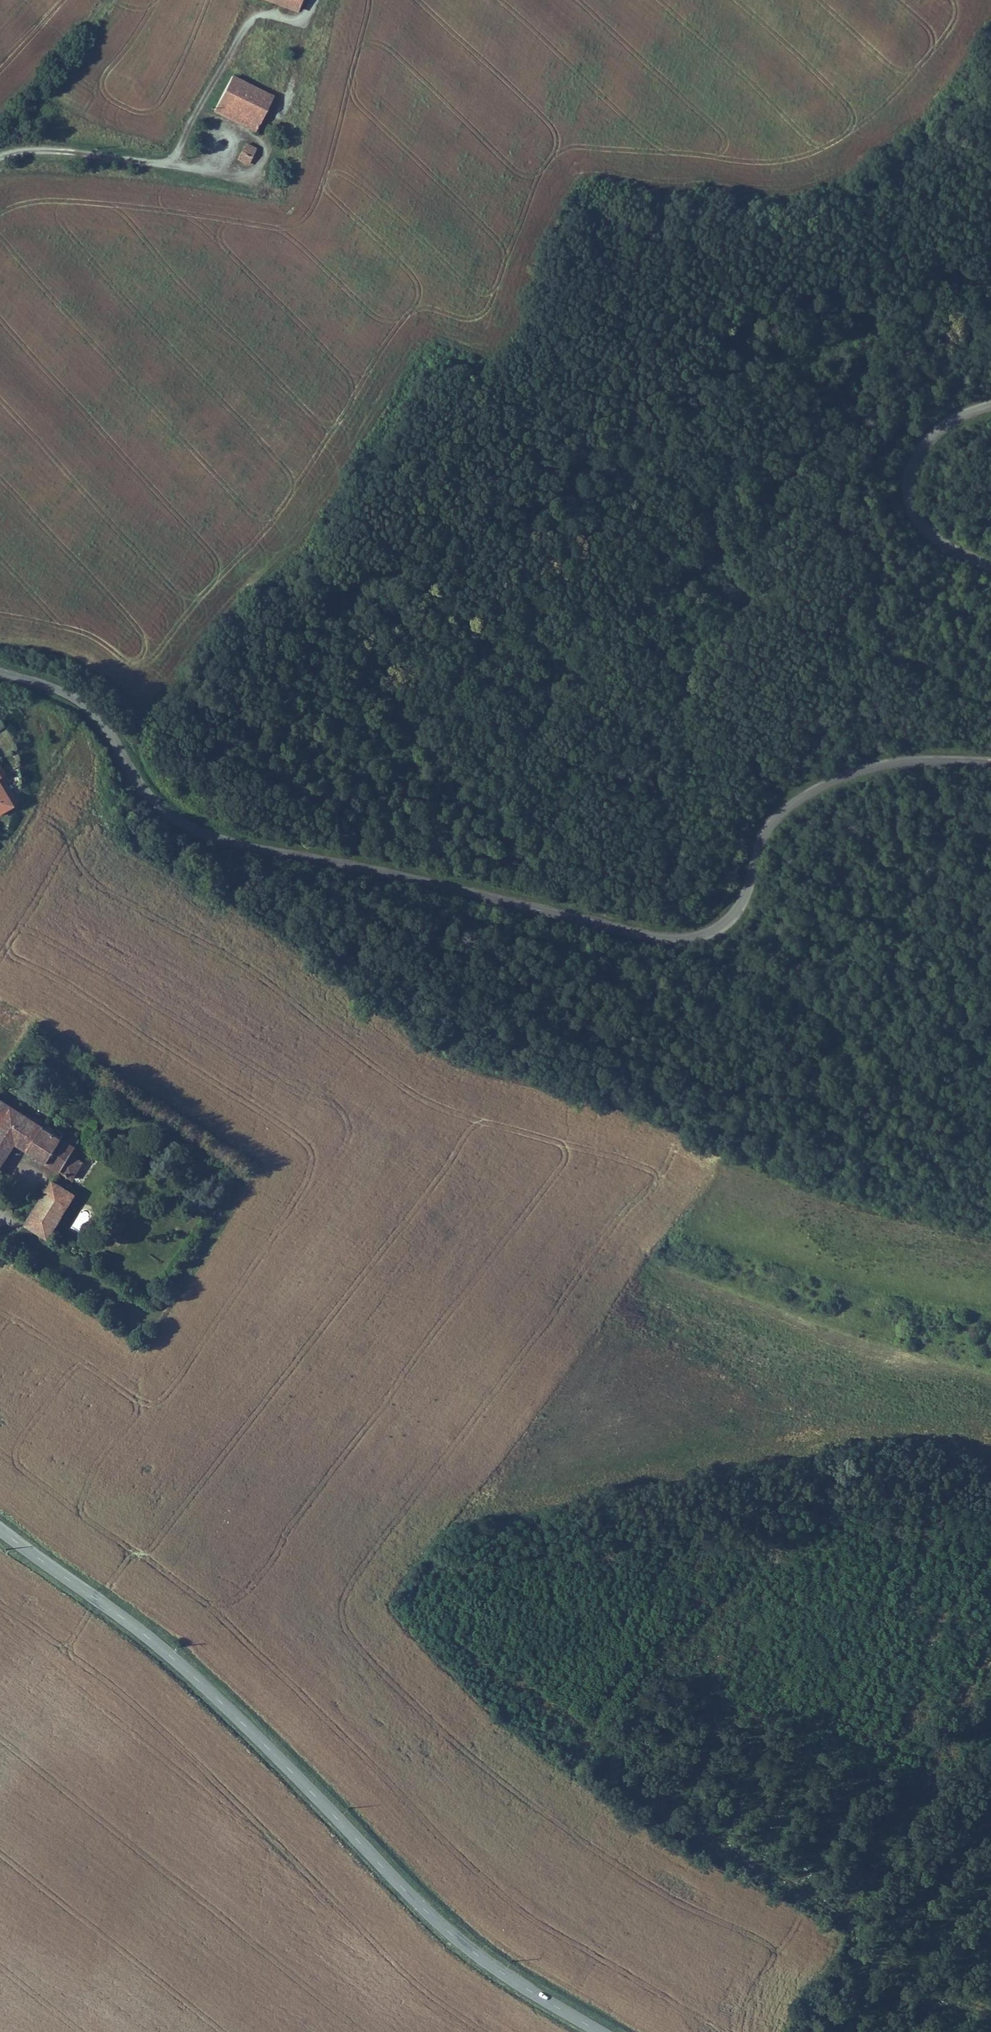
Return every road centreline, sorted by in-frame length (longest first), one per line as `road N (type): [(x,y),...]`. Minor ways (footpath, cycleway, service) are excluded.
road 1 (tertiary): [(990,763),(874,767),(788,805),(763,836),(734,914),(704,935),(681,939),(198,834),(135,782),(86,706),(0,673)]
road 2 (tertiary): [(601,2031),(464,1944),(165,1651),(0,1529)]
road 3 (track): [(722,926),(841,1037),(990,974)]
road 4 (tertiary): [(990,406),(931,435),(908,473),(907,492),(929,531),(990,566)]
road 5 (track): [(0,128),(113,0)]

